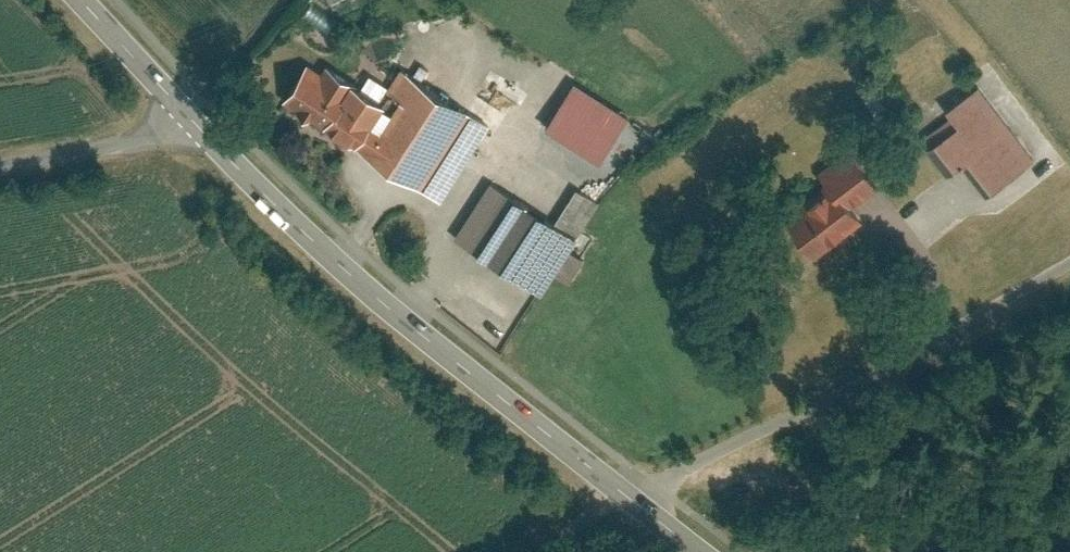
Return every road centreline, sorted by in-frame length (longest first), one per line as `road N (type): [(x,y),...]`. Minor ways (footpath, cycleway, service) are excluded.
road 1 (tertiary): [(197,137),(394,309),(639,504)]
road 2 (unclassified): [(1069,260),(639,504)]
road 3 (unclassified): [(197,137),(0,172)]
road 4 (tertiary): [(72,0),(197,137)]

